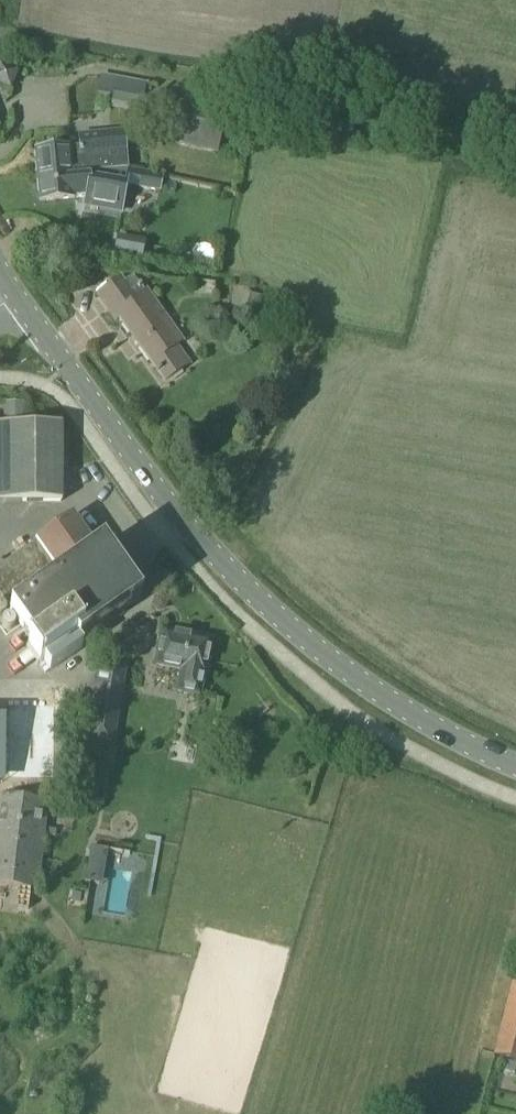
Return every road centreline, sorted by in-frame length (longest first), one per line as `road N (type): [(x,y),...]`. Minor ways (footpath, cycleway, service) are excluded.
road 1 (tertiary): [(0,272),(257,600),(401,710),(515,767)]

